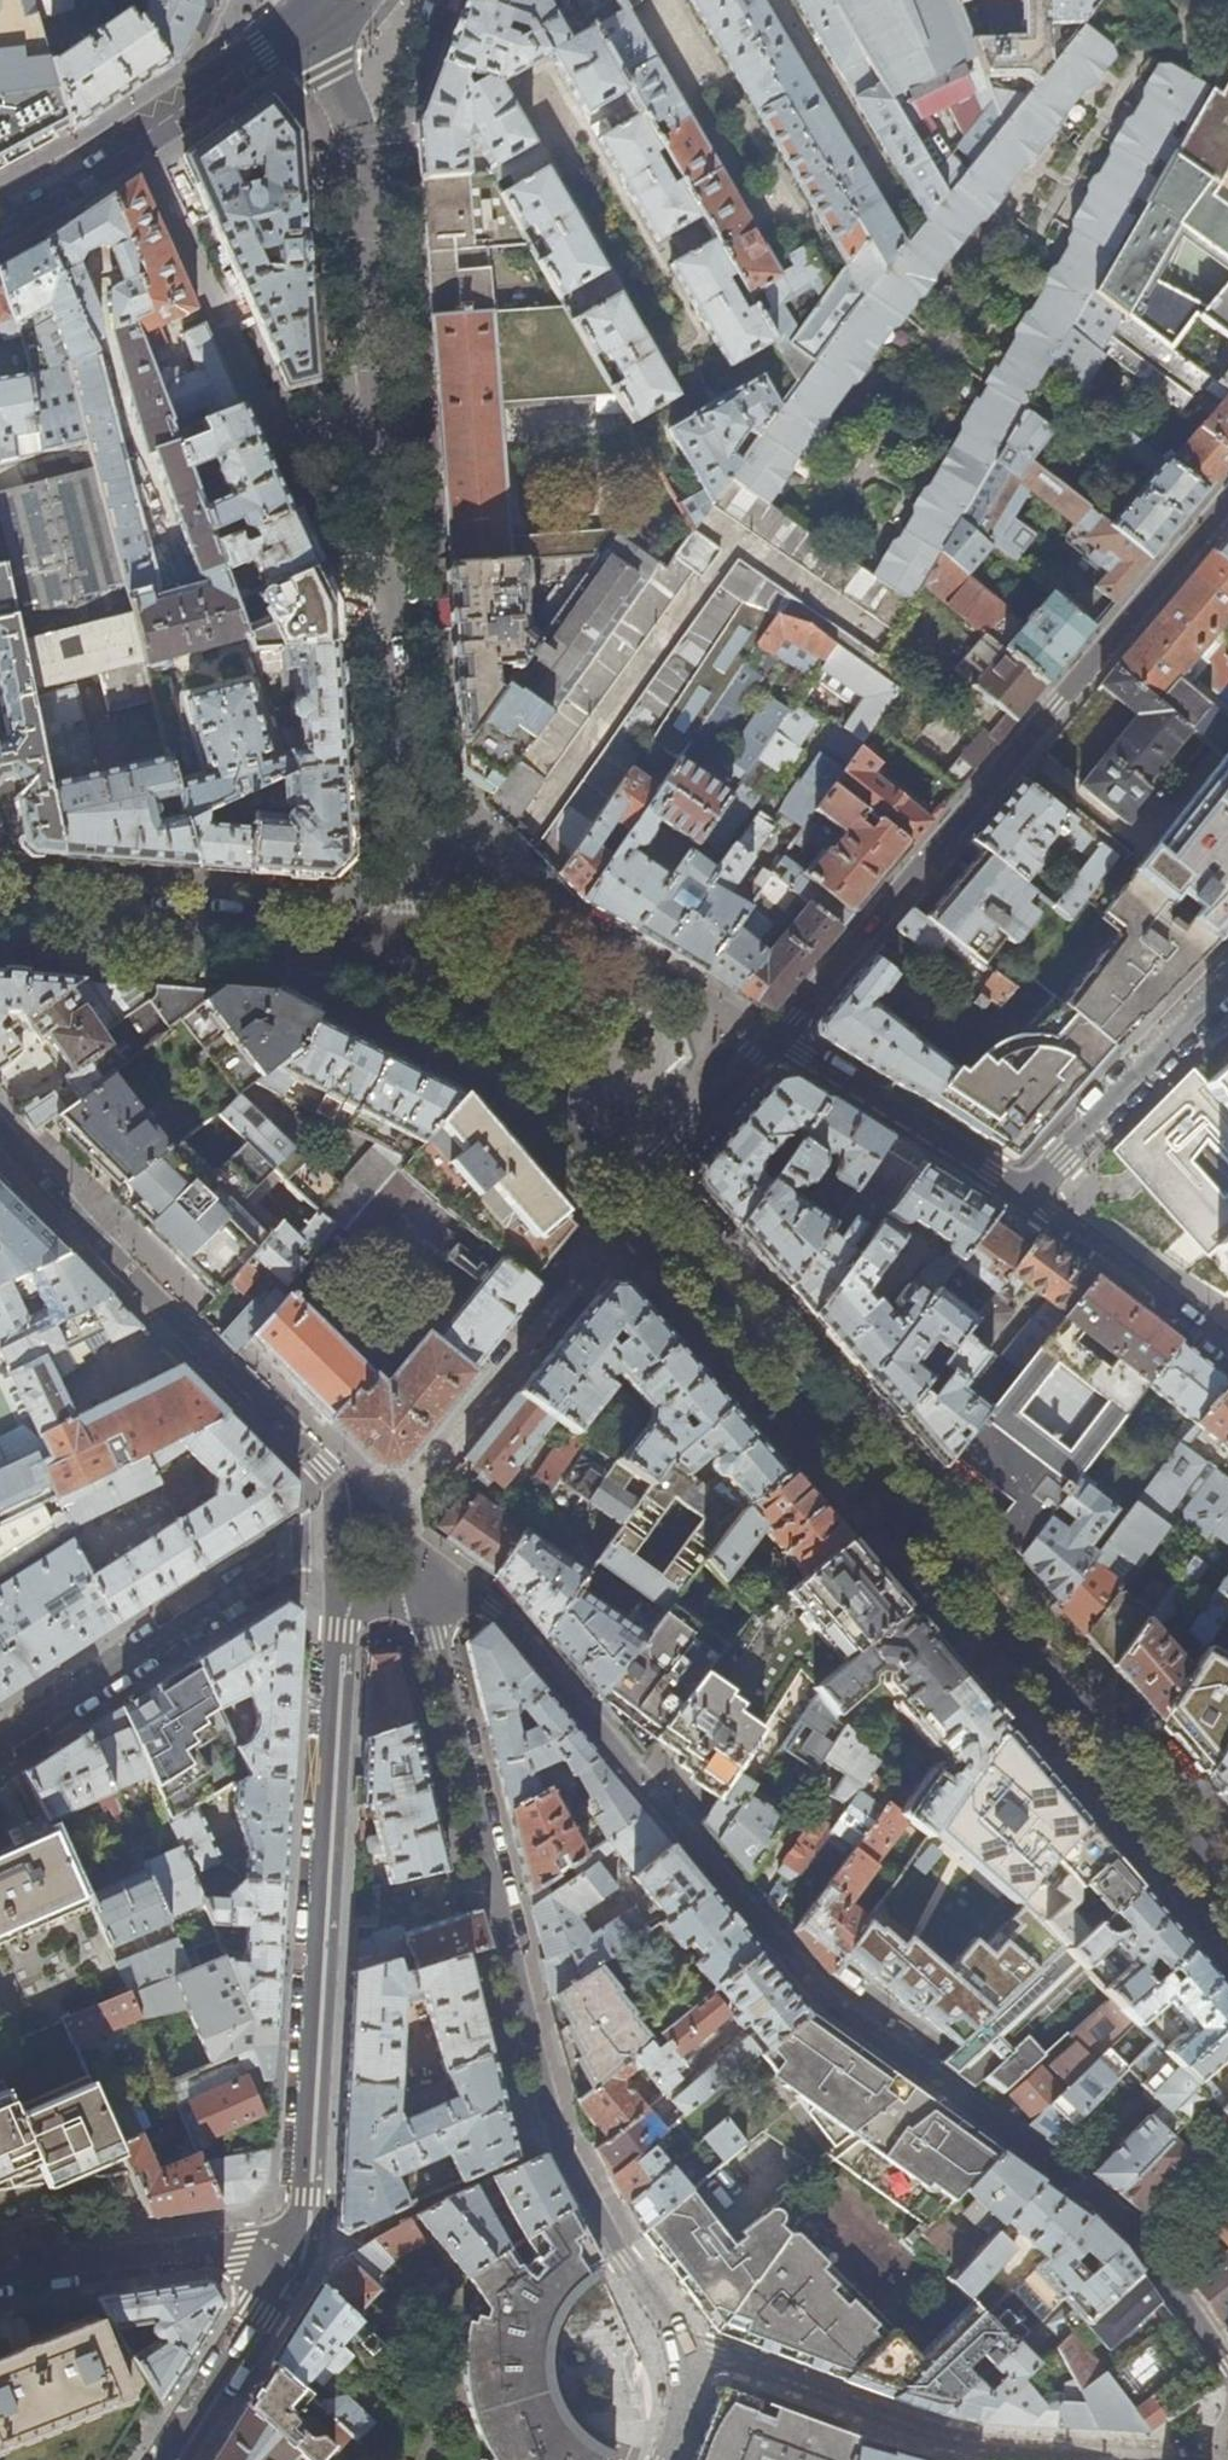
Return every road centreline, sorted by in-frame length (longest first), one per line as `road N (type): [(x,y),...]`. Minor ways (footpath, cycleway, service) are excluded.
road 1 (residential): [(400,1582),(405,1573),(493,1607),(828,2003),(1129,2223),(1227,2365)]
road 2 (secondary): [(631,1196),(1227,1890)]
road 3 (residential): [(400,1582),(436,1638),(557,2136),(684,2352)]
road 4 (residential): [(775,1037),(1227,500)]
road 5 (residential): [(339,1630),(303,2197),(290,2258)]
road 6 (residential): [(1227,2456),(966,2444),(719,2355),(684,2352)]
road 7 (residential): [(0,1131),(322,1467)]
road 8 (secondary): [(0,914),(324,938),(412,960)]
road 9 (residential): [(0,1745),(288,1560),(332,1556)]
road 10 (secondary): [(308,22),(144,136),(0,220)]
road 11 (secondary): [(412,960),(462,998),(631,1196)]
road 12 (residential): [(1025,1194),(775,1037)]
road 13 (residential): [(290,2258),(242,2250),(0,2282)]
road 14 (residential): [(1227,989),(1025,1194)]
road 15 (residential): [(1025,1194),(1227,1352)]
road 16 (residential): [(167,2459),(290,2258)]
road 17 (residential): [(631,1196),(775,1037)]
road 18 (residential): [(405,829),(412,960)]

